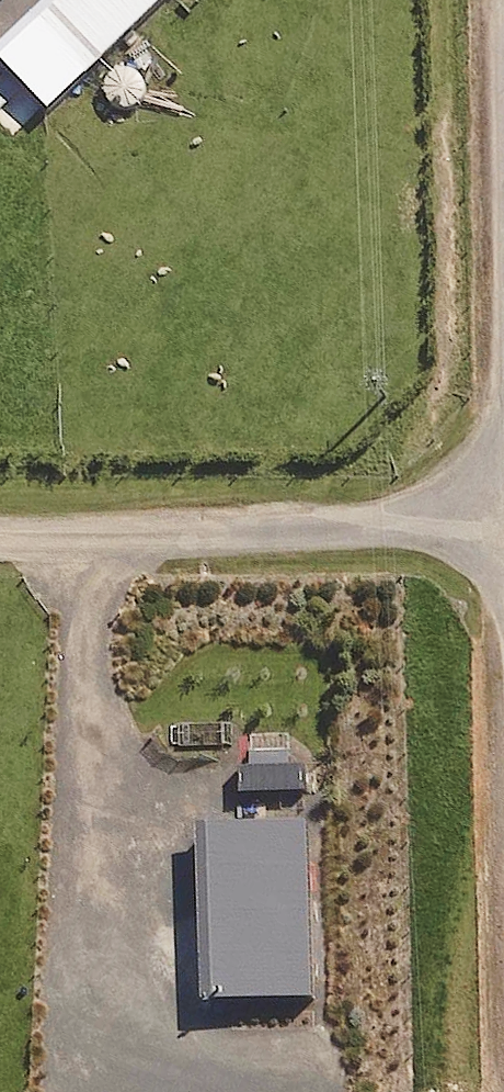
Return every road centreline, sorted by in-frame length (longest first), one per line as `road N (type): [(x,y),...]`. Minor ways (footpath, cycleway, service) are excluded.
road 1 (residential): [(0,539),(503,513)]

